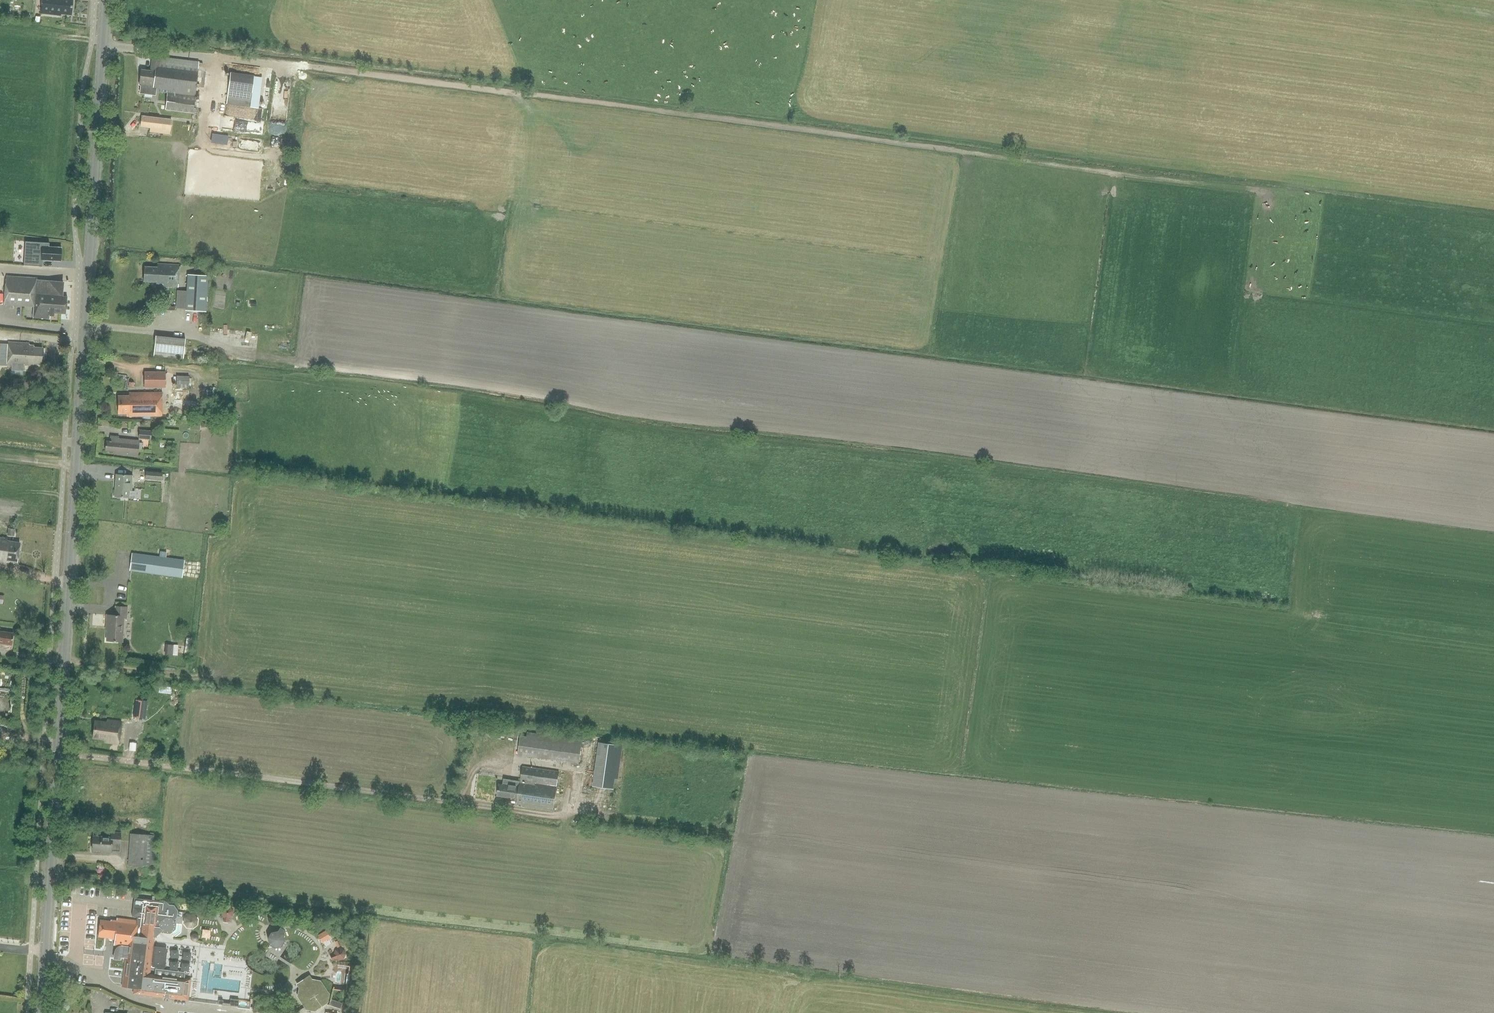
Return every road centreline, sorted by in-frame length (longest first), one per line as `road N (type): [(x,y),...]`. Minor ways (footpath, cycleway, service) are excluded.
road 1 (secondary): [(41,1012),(106,0)]
road 2 (track): [(64,661),(948,768)]

